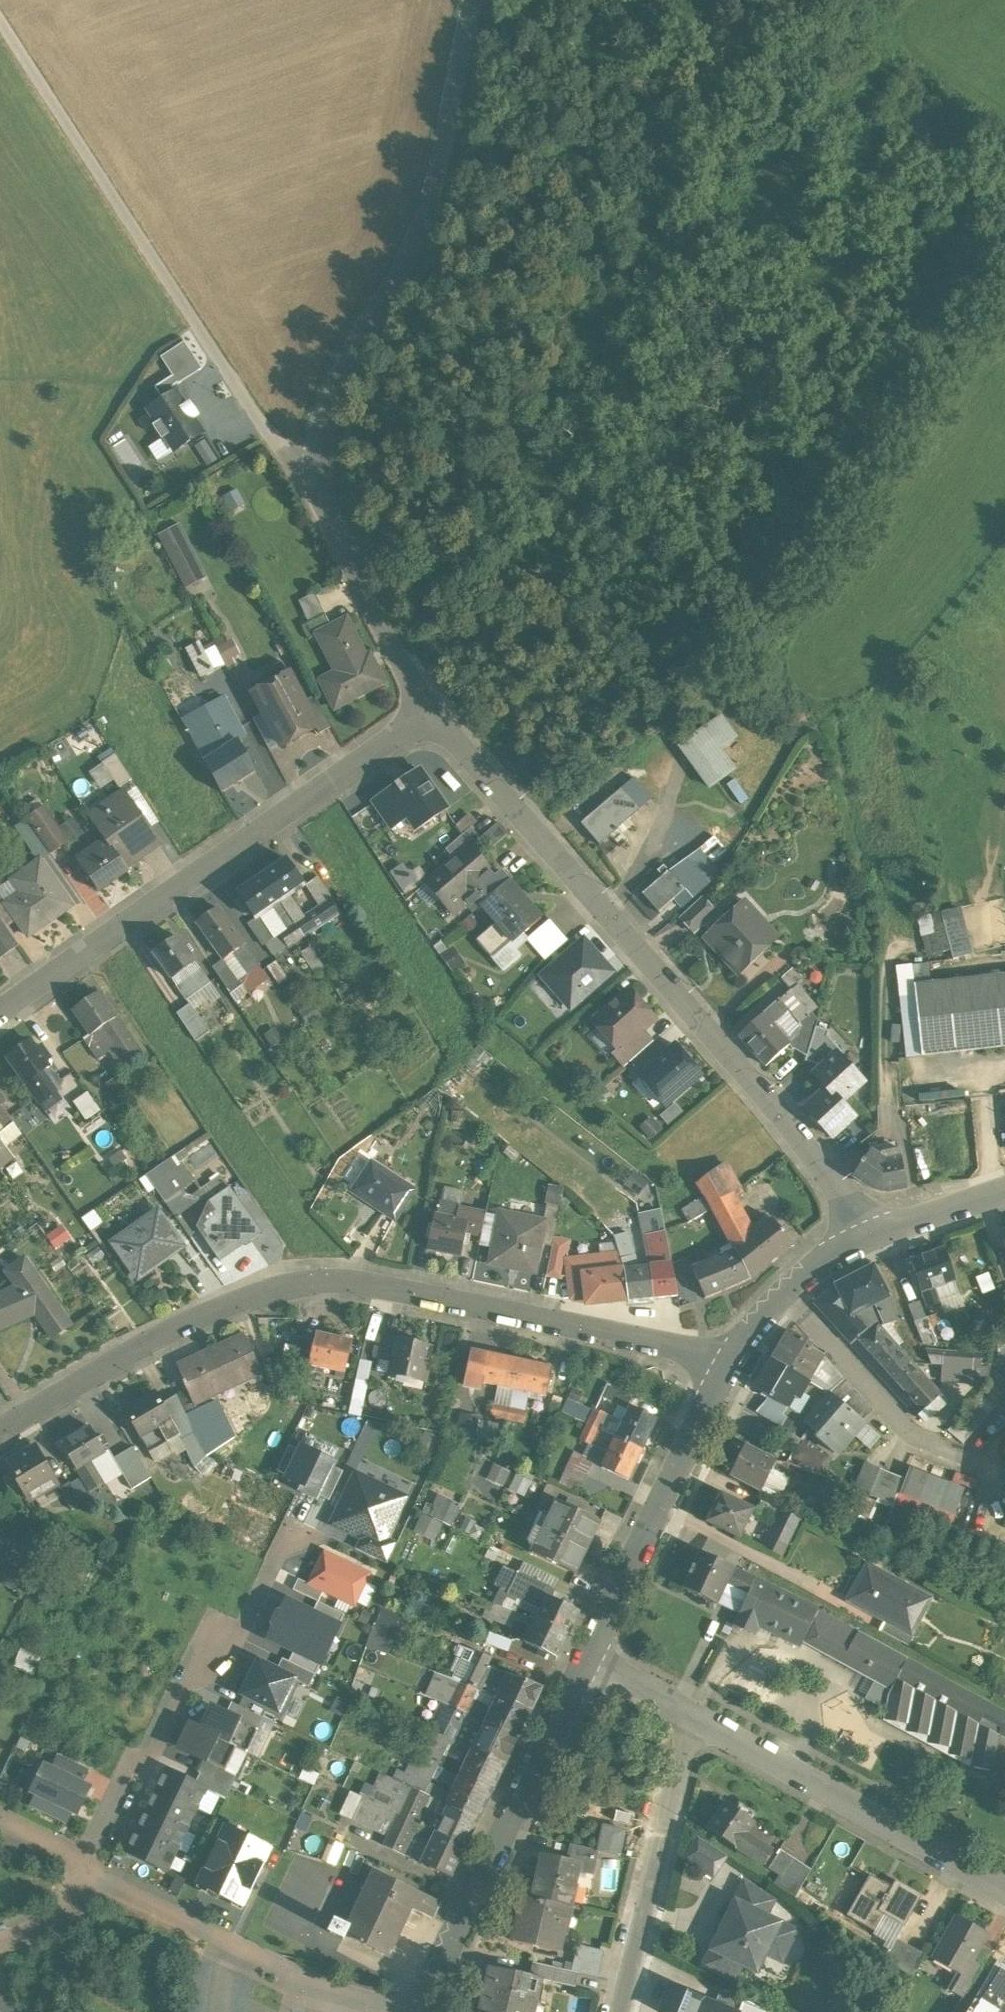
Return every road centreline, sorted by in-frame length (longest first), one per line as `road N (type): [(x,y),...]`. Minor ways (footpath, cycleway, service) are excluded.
road 1 (residential): [(0,1438),(237,1301),(335,1279),(722,1367)]
road 2 (residential): [(432,711),(715,1038),(869,1233)]
road 3 (track): [(0,18),(312,480)]
road 4 (residential): [(0,1017),(432,711)]
road 5 (unclassified): [(485,0),(439,210),(312,480)]
road 6 (residential): [(88,1872),(213,1647),(239,1650),(291,1536)]
road 7 (residential): [(586,1661),(427,1991),(401,2011)]
road 8 (residential): [(689,1715),(1004,1891)]
road 9 (residential): [(722,1367),(586,1661)]
road 10 (residential): [(622,2011),(689,1715)]
road 11 (residential): [(325,1996),(88,1872)]
road 12 (residential): [(312,480),(432,711)]
road 13 (residential): [(869,1233),(777,1298),(722,1367)]
road 14 (residential): [(869,1233),(1004,1186)]
road 15 (residential): [(0,1944),(67,1922),(88,1872)]

